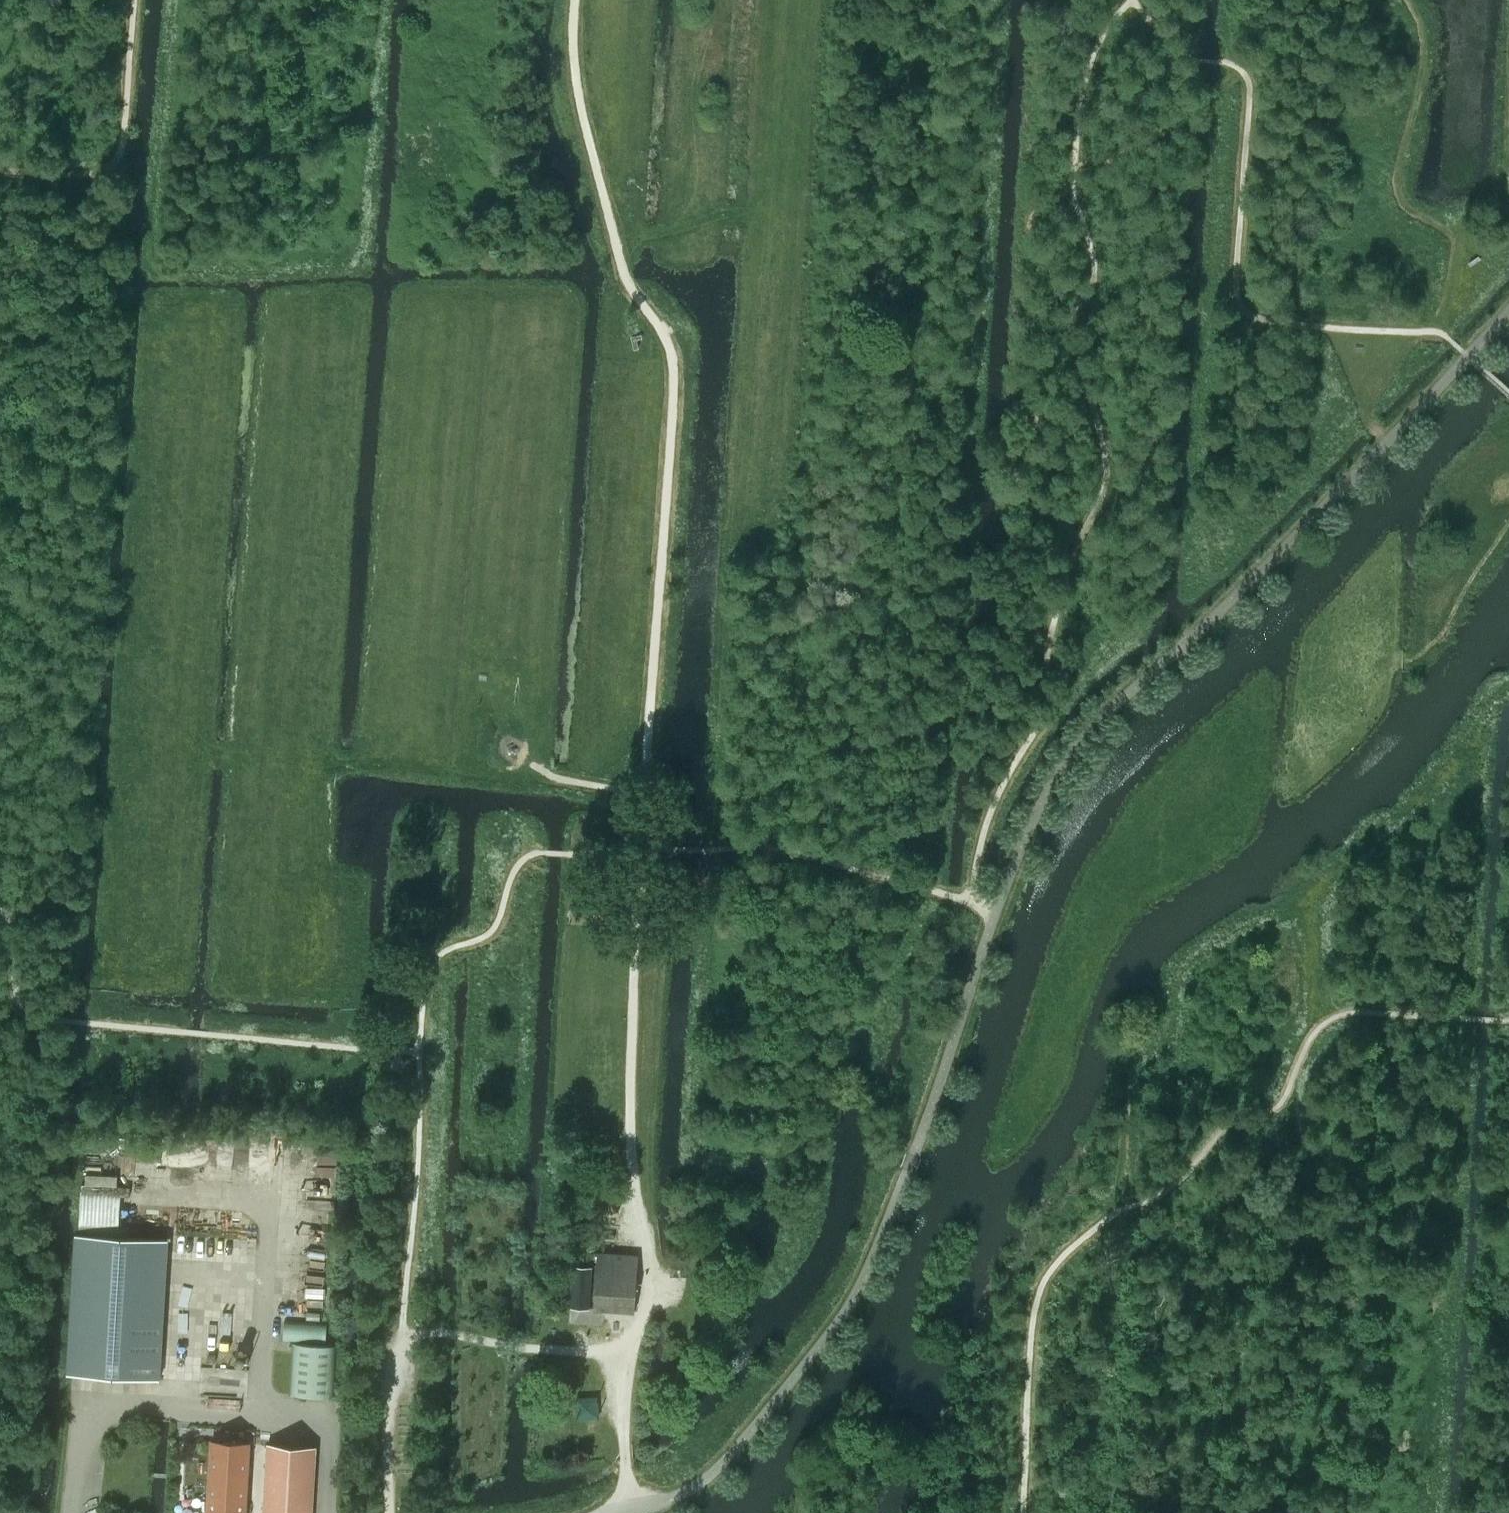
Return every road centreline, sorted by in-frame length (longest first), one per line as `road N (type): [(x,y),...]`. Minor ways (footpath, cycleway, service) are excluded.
road 1 (unclassified): [(391,1512),(402,1329)]

